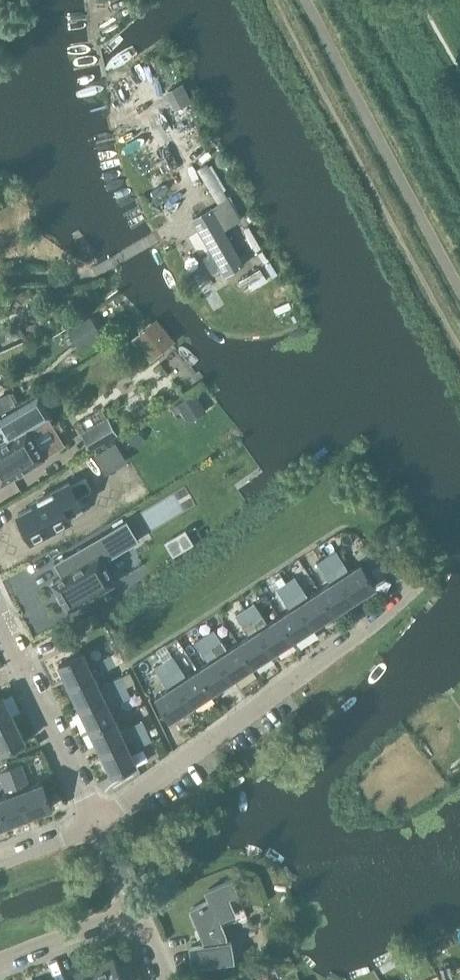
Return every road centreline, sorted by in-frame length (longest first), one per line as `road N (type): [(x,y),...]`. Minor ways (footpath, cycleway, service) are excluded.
road 1 (residential): [(98,821),(197,758),(414,587)]
road 2 (residential): [(98,821),(0,619)]
road 3 (residential): [(0,968),(137,914)]

